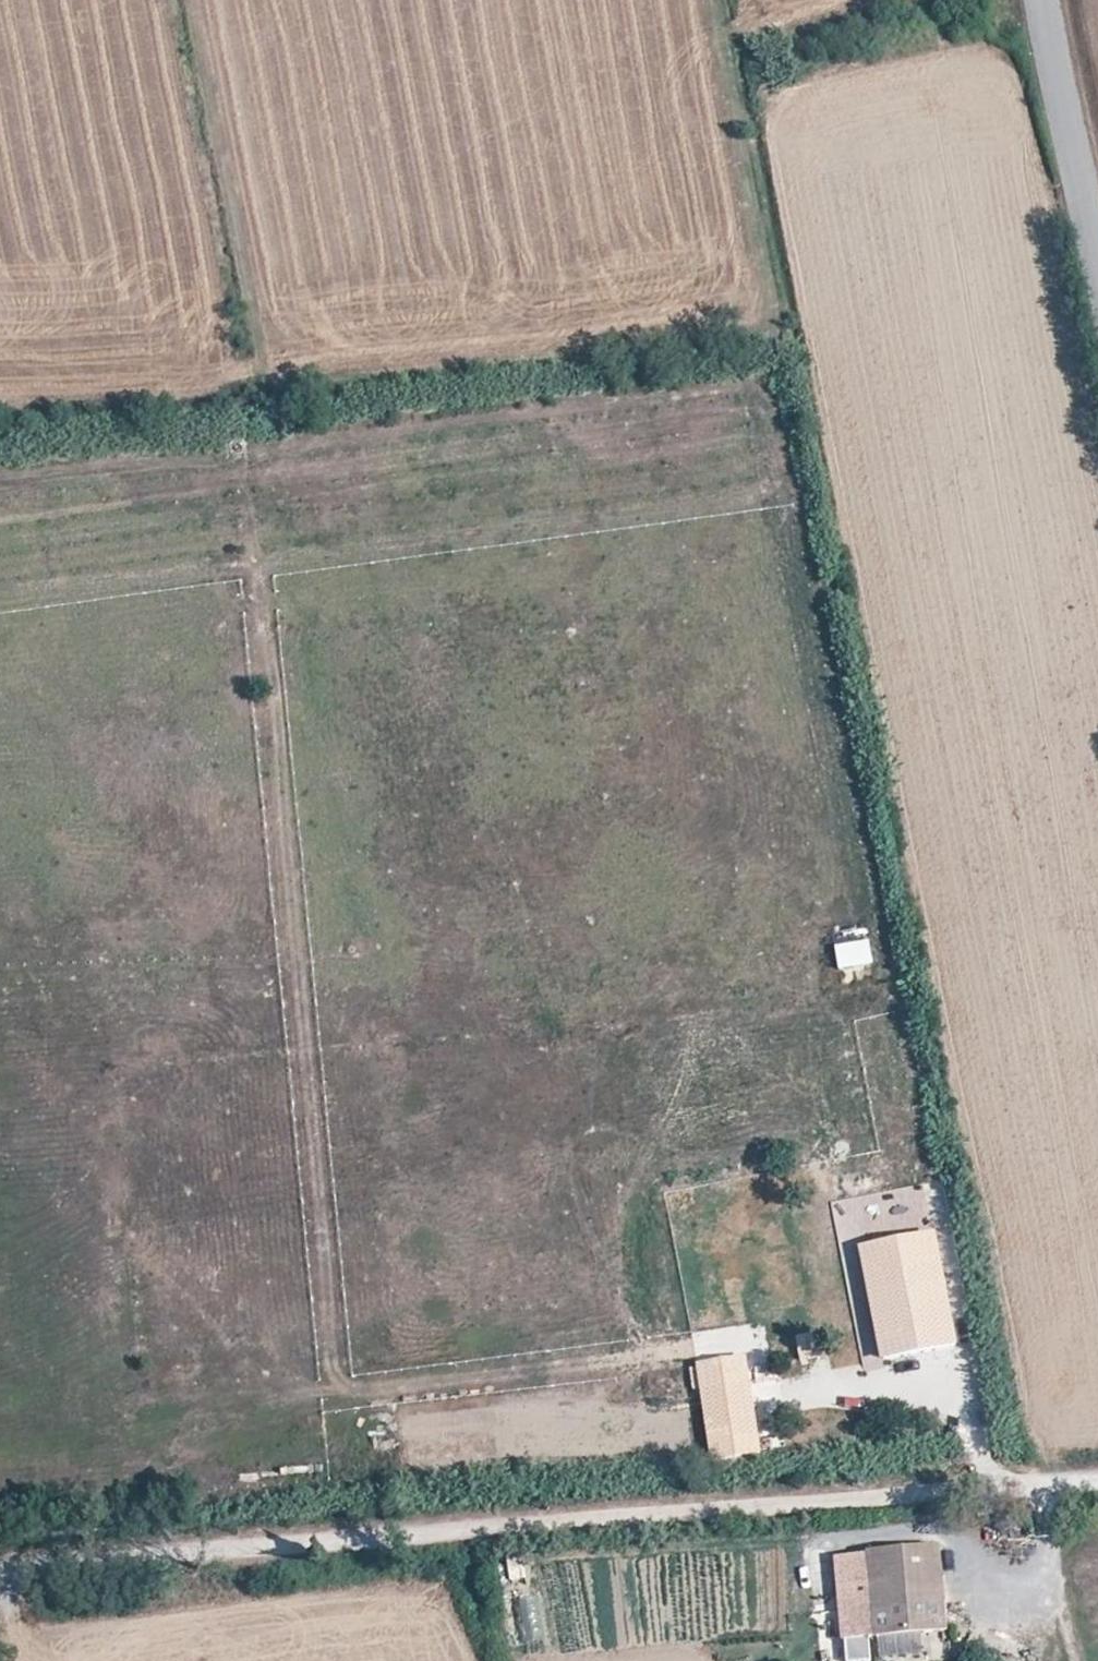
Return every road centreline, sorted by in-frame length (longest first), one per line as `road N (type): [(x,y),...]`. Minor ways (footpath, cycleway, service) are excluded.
road 1 (unclassified): [(1041,0),(1097,256)]

